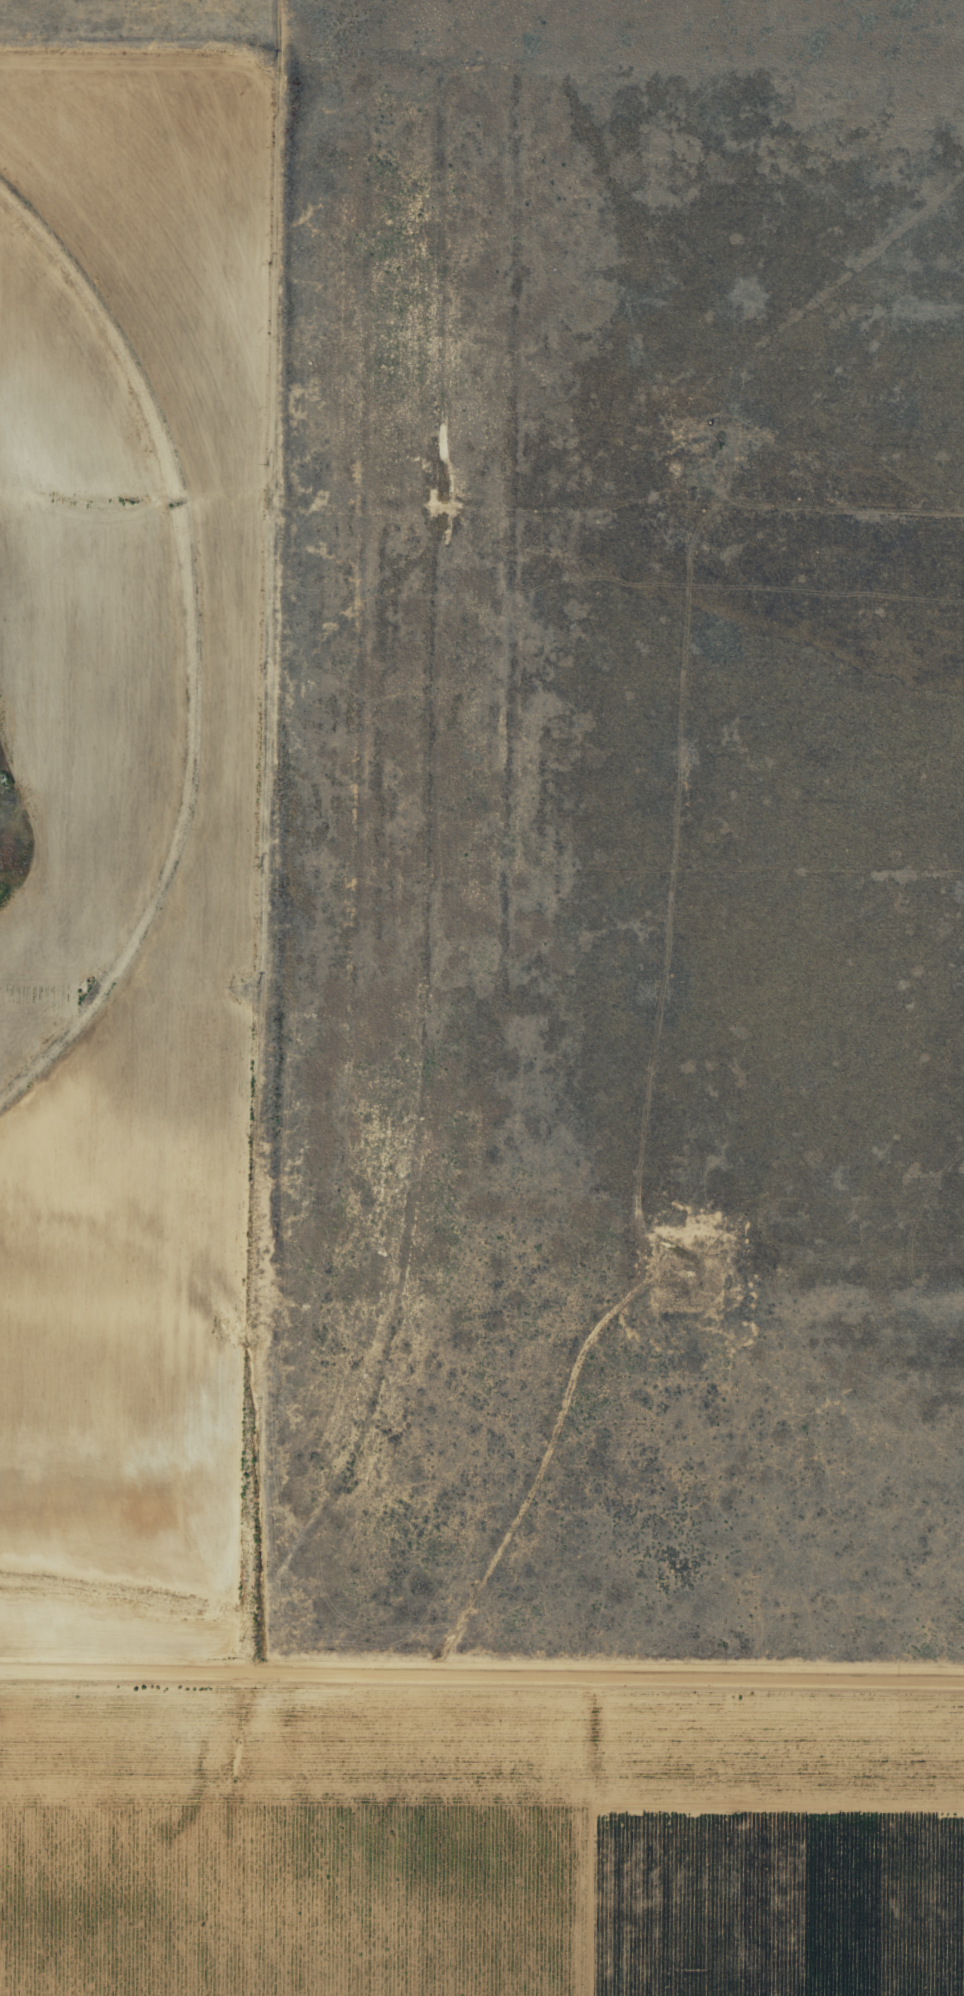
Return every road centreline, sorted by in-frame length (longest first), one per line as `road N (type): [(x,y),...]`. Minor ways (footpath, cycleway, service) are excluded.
road 1 (residential): [(963,77),(296,93),(0,76)]
road 2 (track): [(963,1681),(241,1671),(0,1680)]

